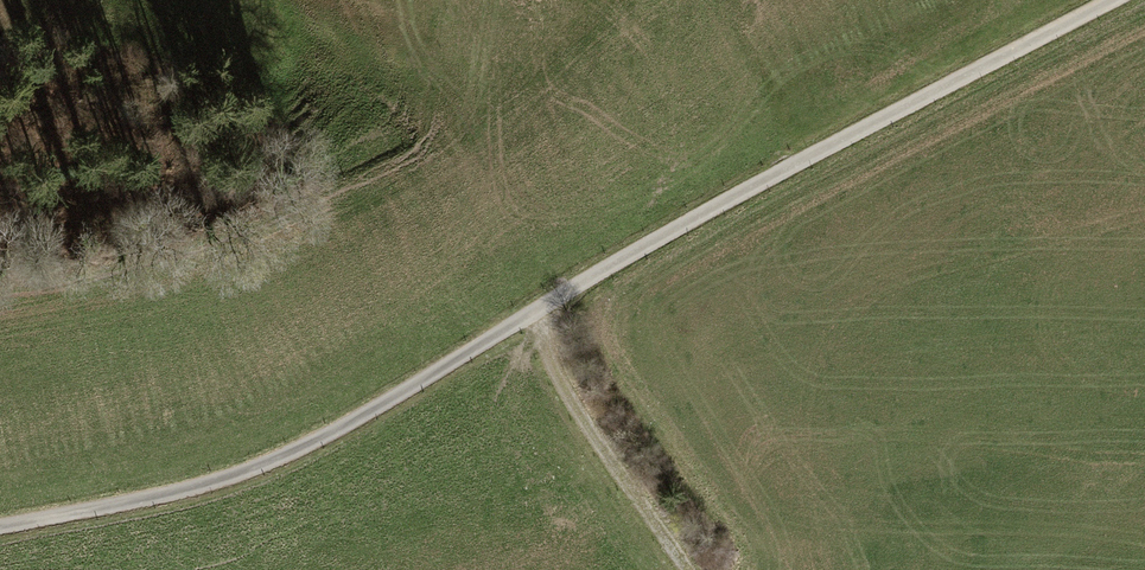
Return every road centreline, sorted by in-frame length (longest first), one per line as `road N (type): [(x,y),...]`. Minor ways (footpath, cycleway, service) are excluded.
road 1 (track): [(0,523),(183,487),(323,439),(793,163),(1111,0)]
road 2 (track): [(527,315),(573,398),(694,569)]

